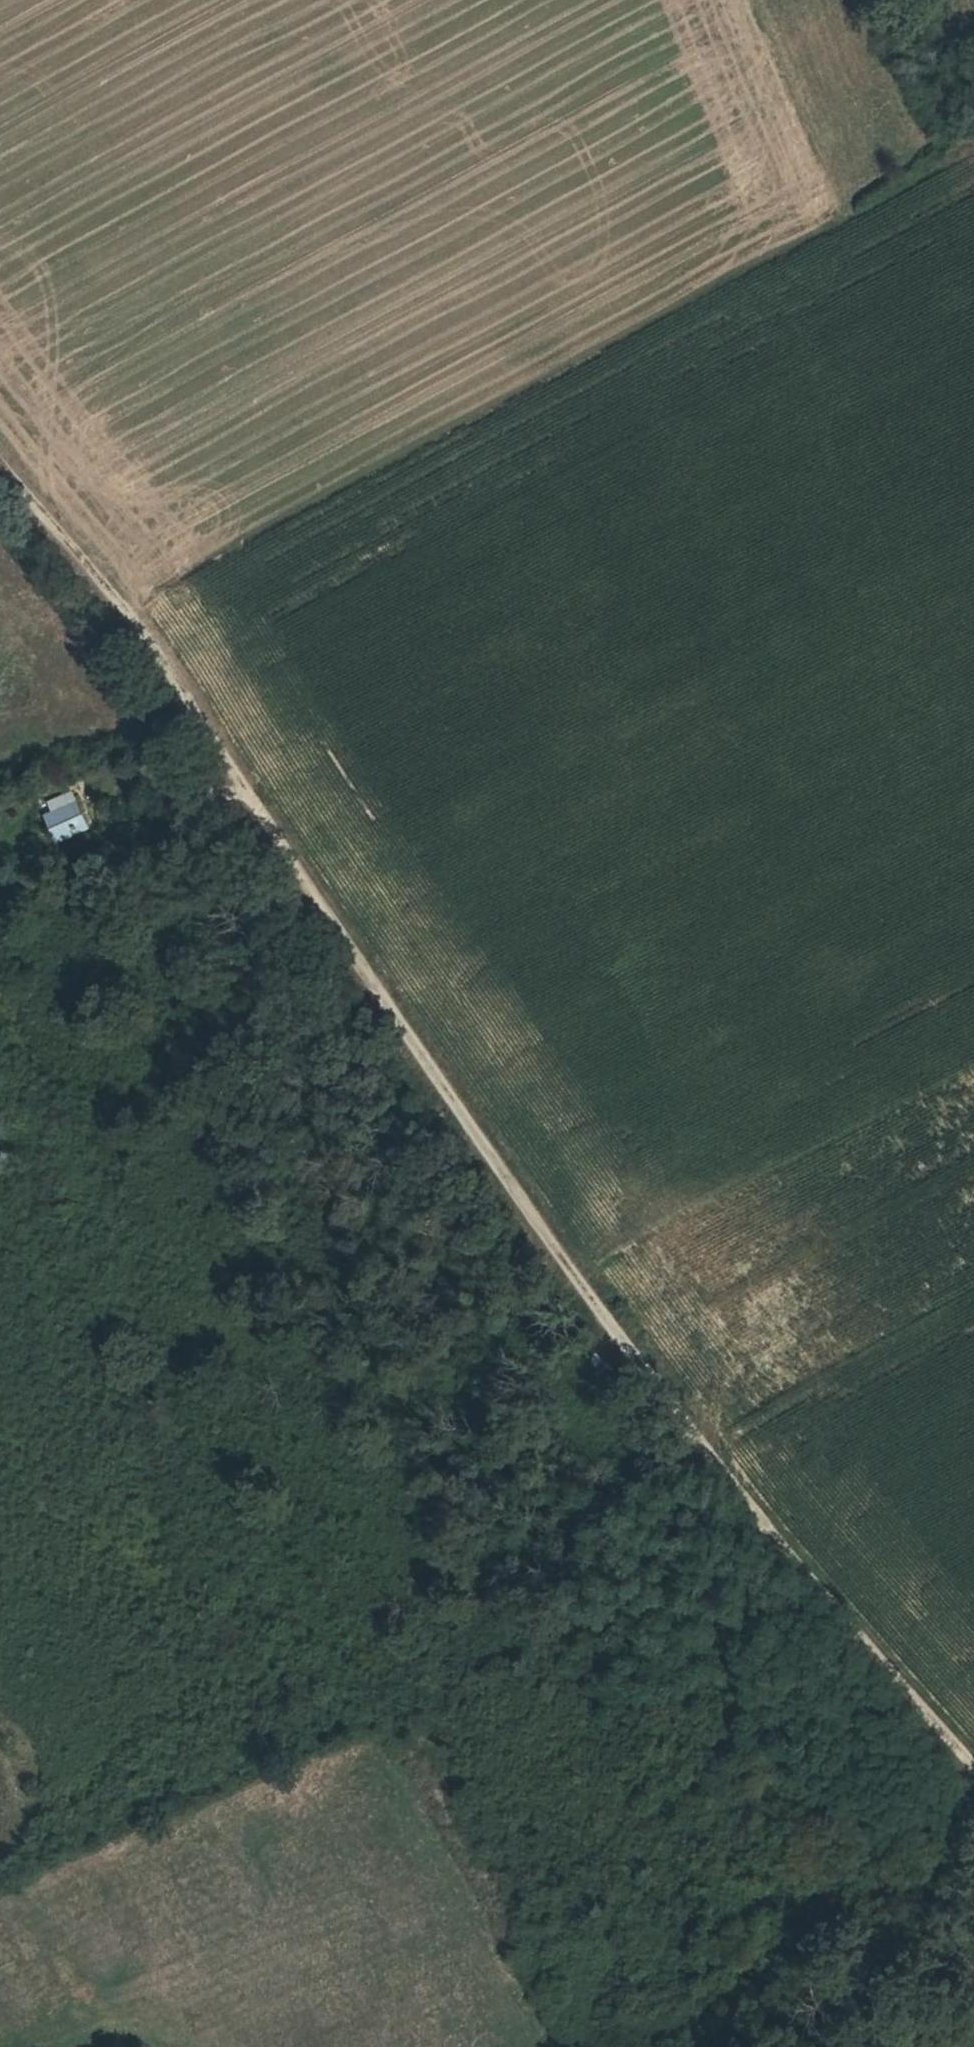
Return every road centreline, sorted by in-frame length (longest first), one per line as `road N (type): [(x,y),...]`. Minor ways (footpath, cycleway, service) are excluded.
road 1 (track): [(0,450),(194,714),(640,1382),(973,1773)]

